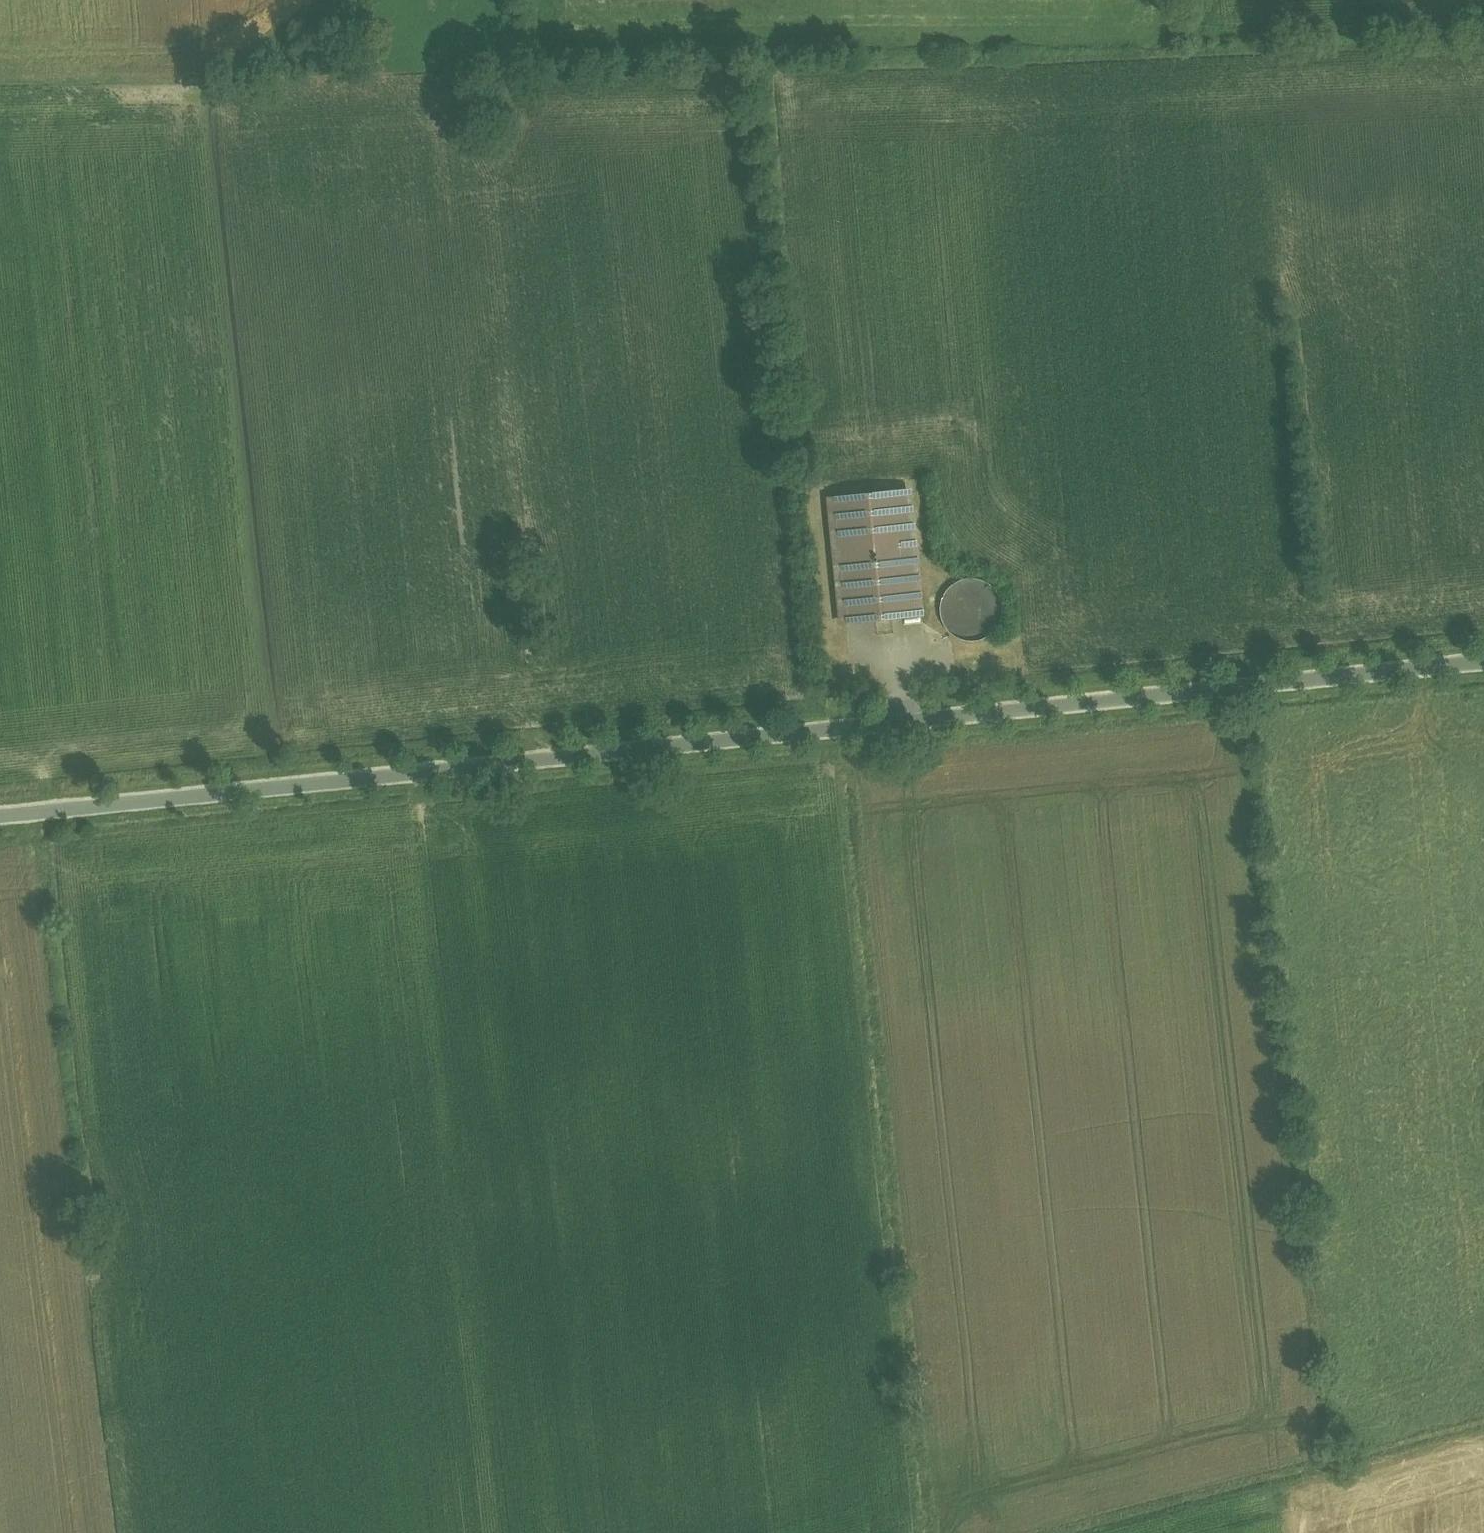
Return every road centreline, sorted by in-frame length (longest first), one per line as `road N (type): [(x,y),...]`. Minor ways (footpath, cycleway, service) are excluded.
road 1 (tertiary): [(1483,664),(0,818)]

